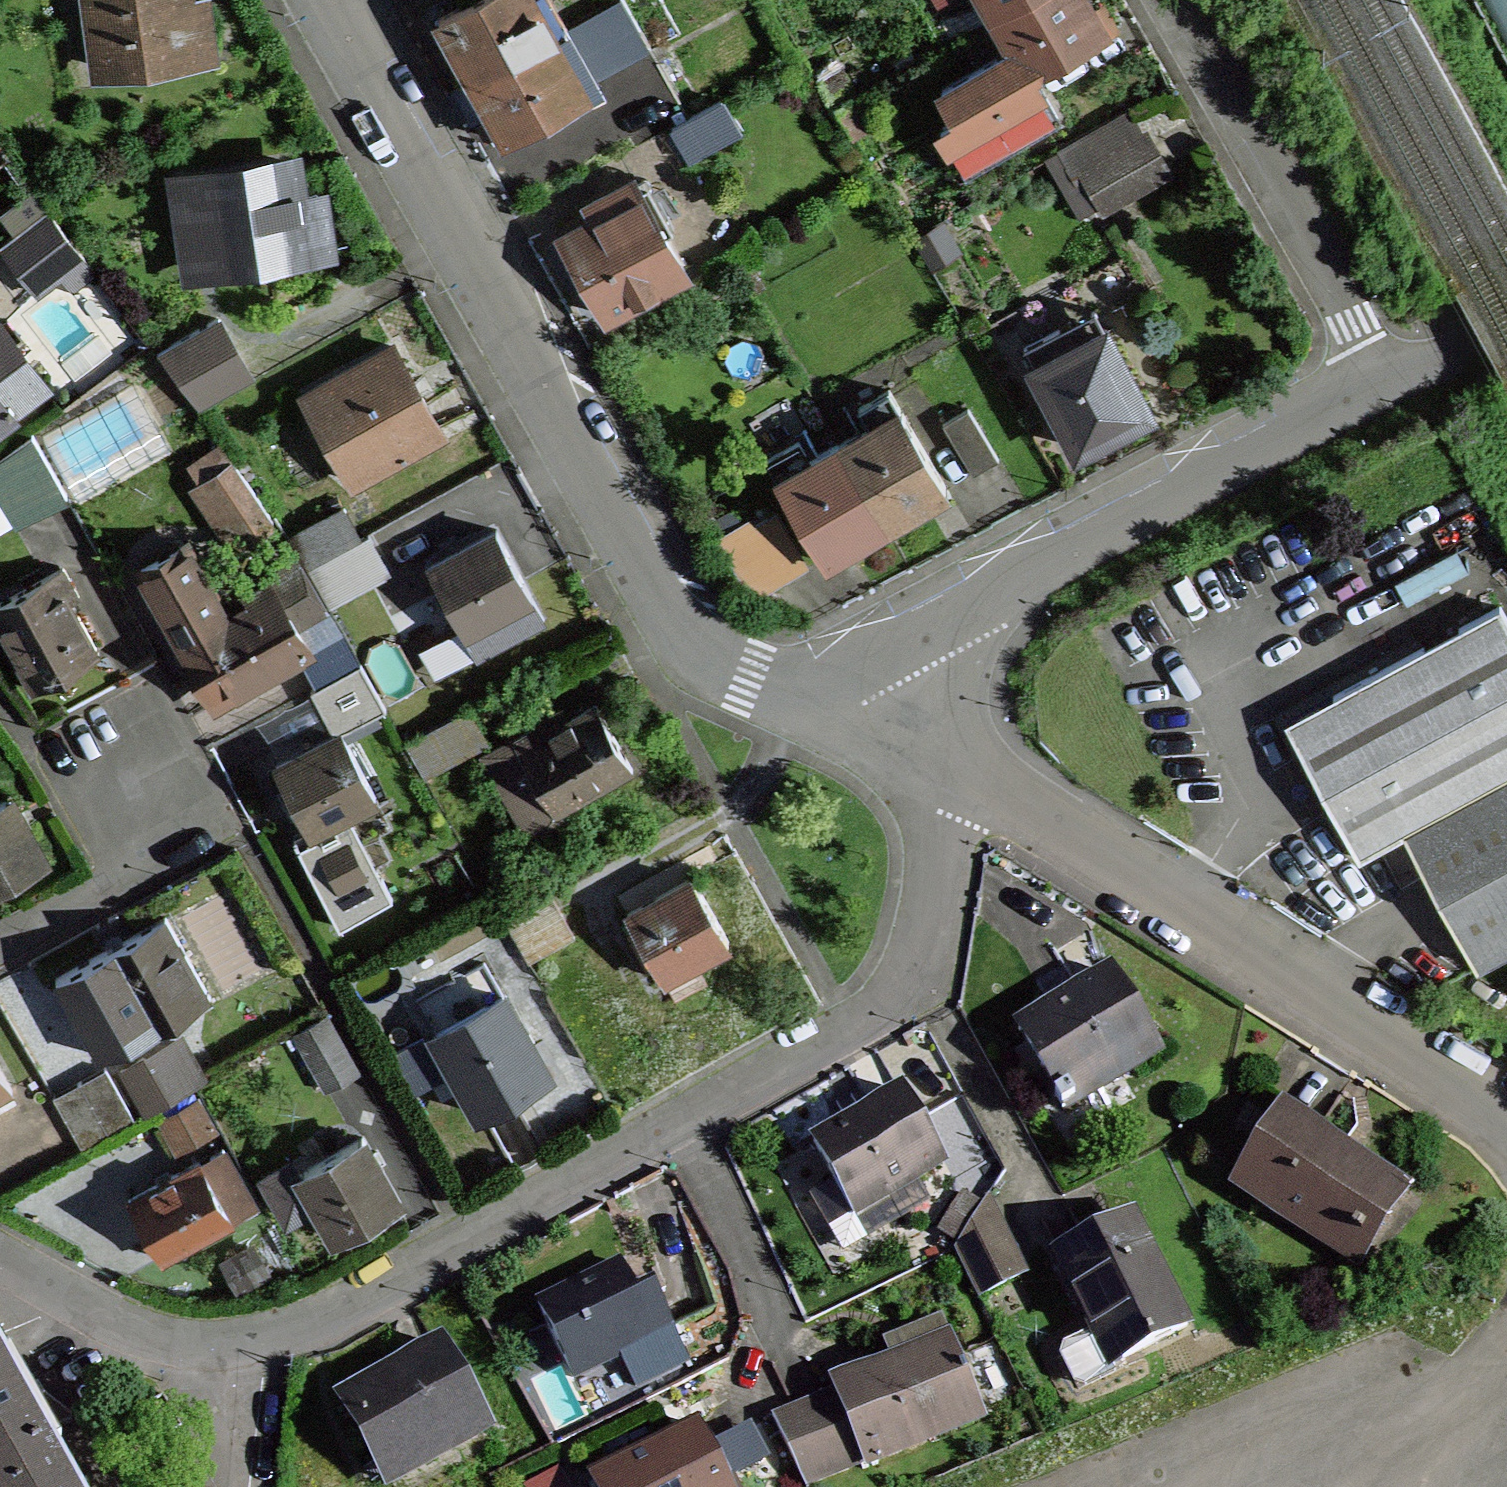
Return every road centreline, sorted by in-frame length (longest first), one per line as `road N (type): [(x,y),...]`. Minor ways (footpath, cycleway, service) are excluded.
road 1 (residential): [(795,701),(716,668),(641,591),(311,0)]
road 2 (residential): [(0,1256),(141,1338),(232,1350),(323,1326),(682,1136)]
road 3 (residential): [(1506,1135),(950,757)]
road 4 (residential): [(682,1136),(852,1041),(895,1007),(919,966),(950,757)]
road 5 (residential): [(1382,388),(973,606)]
road 6 (residential): [(1382,388),(1179,0)]
road 7 (residential): [(0,948),(115,876),(144,798)]
road 8 (residential): [(973,606),(795,701)]
road 9 (residential): [(682,1136),(769,1307)]
road 10 (residential): [(950,757),(795,701)]
road 11 (residential): [(950,757),(973,606)]
road 12 (residential): [(1506,321),(1382,388)]

